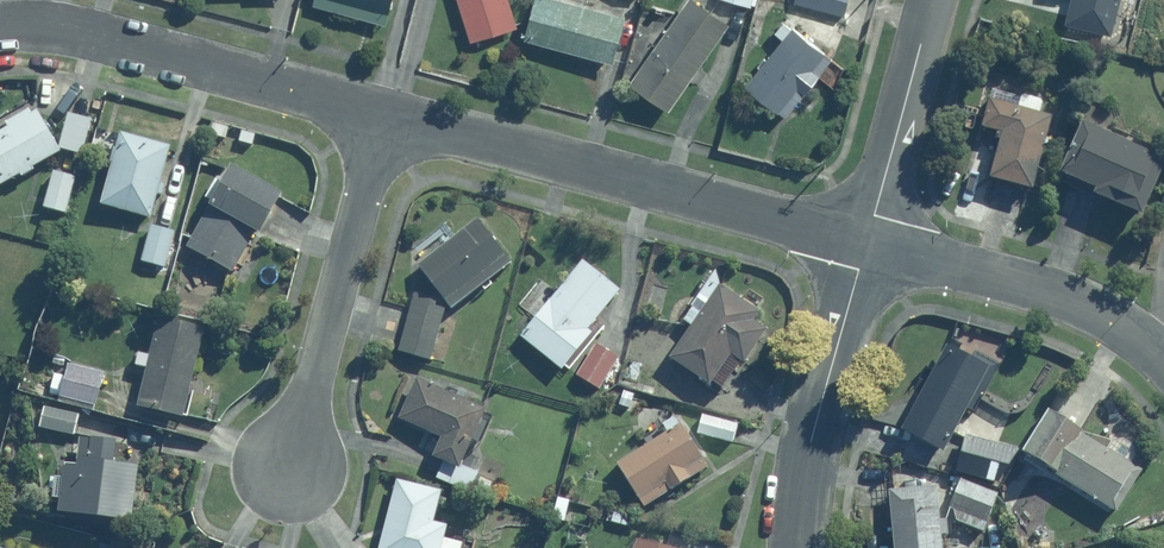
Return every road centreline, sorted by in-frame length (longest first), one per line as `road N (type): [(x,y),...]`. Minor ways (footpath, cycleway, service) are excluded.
road 1 (residential): [(383,112),(867,239)]
road 2 (residential): [(0,28),(67,28),(383,112)]
road 3 (residential): [(283,485),(383,112)]
road 4 (residential): [(867,239),(1068,297),(1115,321),(1163,364)]
road 5 (residential): [(867,239),(809,430),(797,547)]
road 6 (residential): [(867,239),(931,0)]

